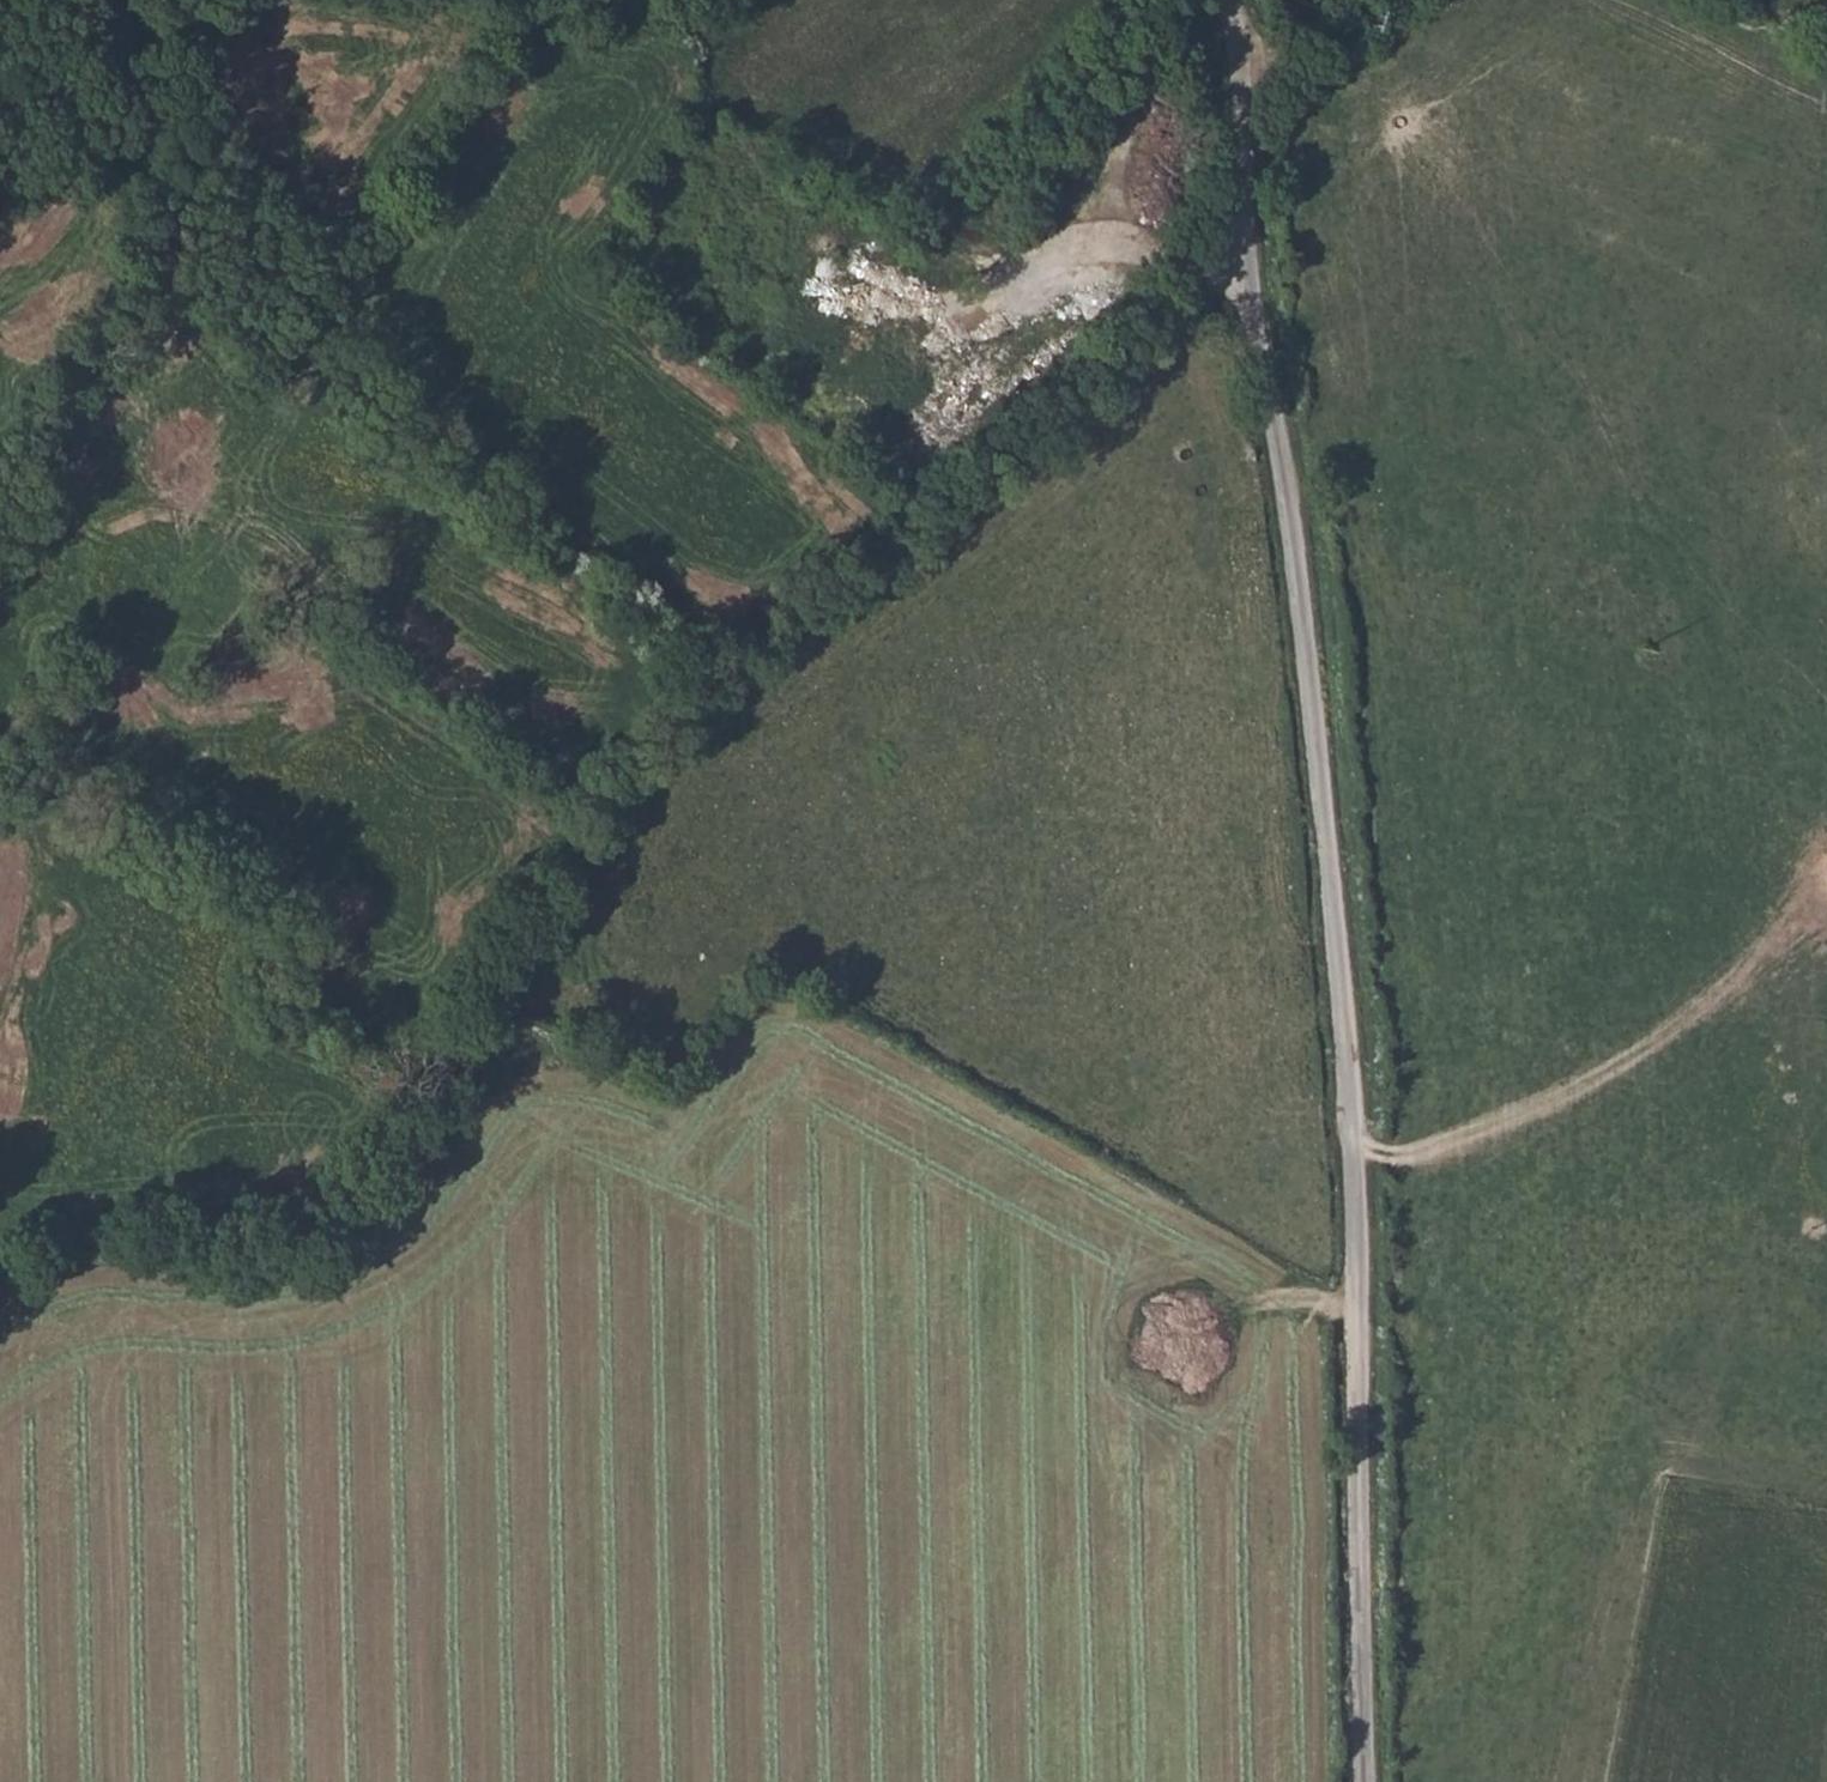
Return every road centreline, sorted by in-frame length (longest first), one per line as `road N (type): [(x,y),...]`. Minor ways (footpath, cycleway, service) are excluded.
road 1 (unclassified): [(1228,0),(1245,64),(1253,280),(1302,572),(1360,1115),(1364,1781)]
road 2 (track): [(1403,0),(1325,63),(1245,64)]

